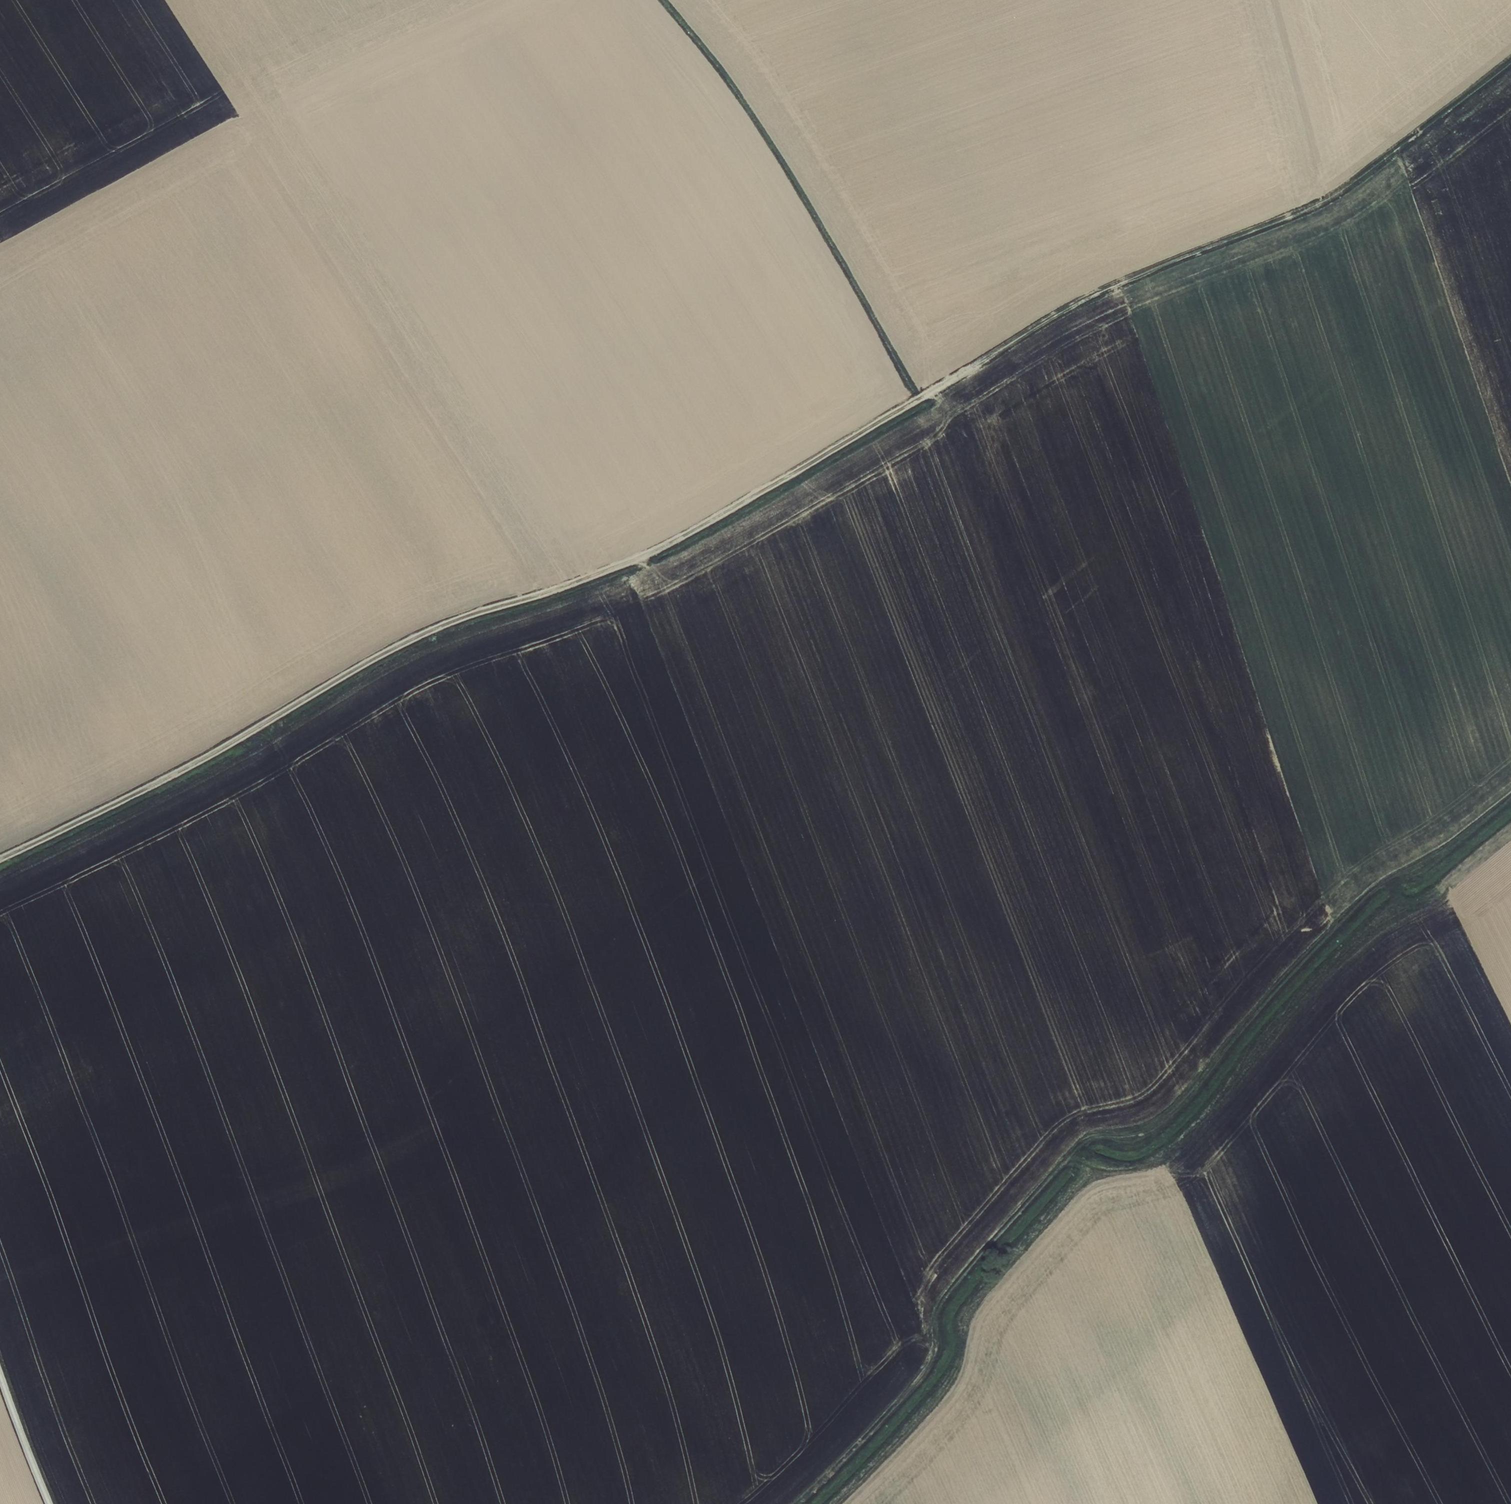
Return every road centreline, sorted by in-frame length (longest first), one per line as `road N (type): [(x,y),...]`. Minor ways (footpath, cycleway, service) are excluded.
road 1 (track): [(0,858),(337,696),(442,628),(536,603),(739,511),(1043,320),(1154,263),(1365,189),(1510,73)]
road 2 (unclassified): [(50,1503),(0,1374)]

